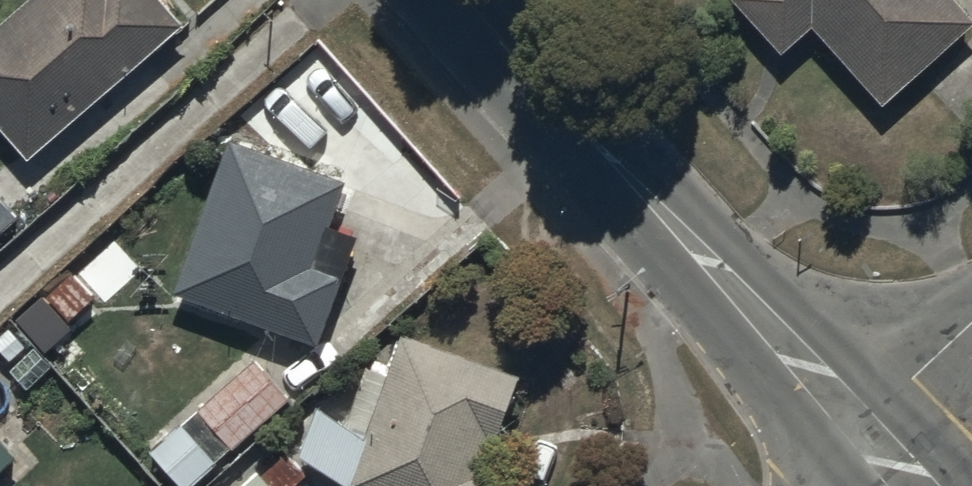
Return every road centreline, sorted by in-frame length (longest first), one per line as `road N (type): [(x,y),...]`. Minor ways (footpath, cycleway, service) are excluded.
road 1 (tertiary): [(470,0),(869,438)]
road 2 (tertiary): [(971,322),(913,377),(869,438)]

